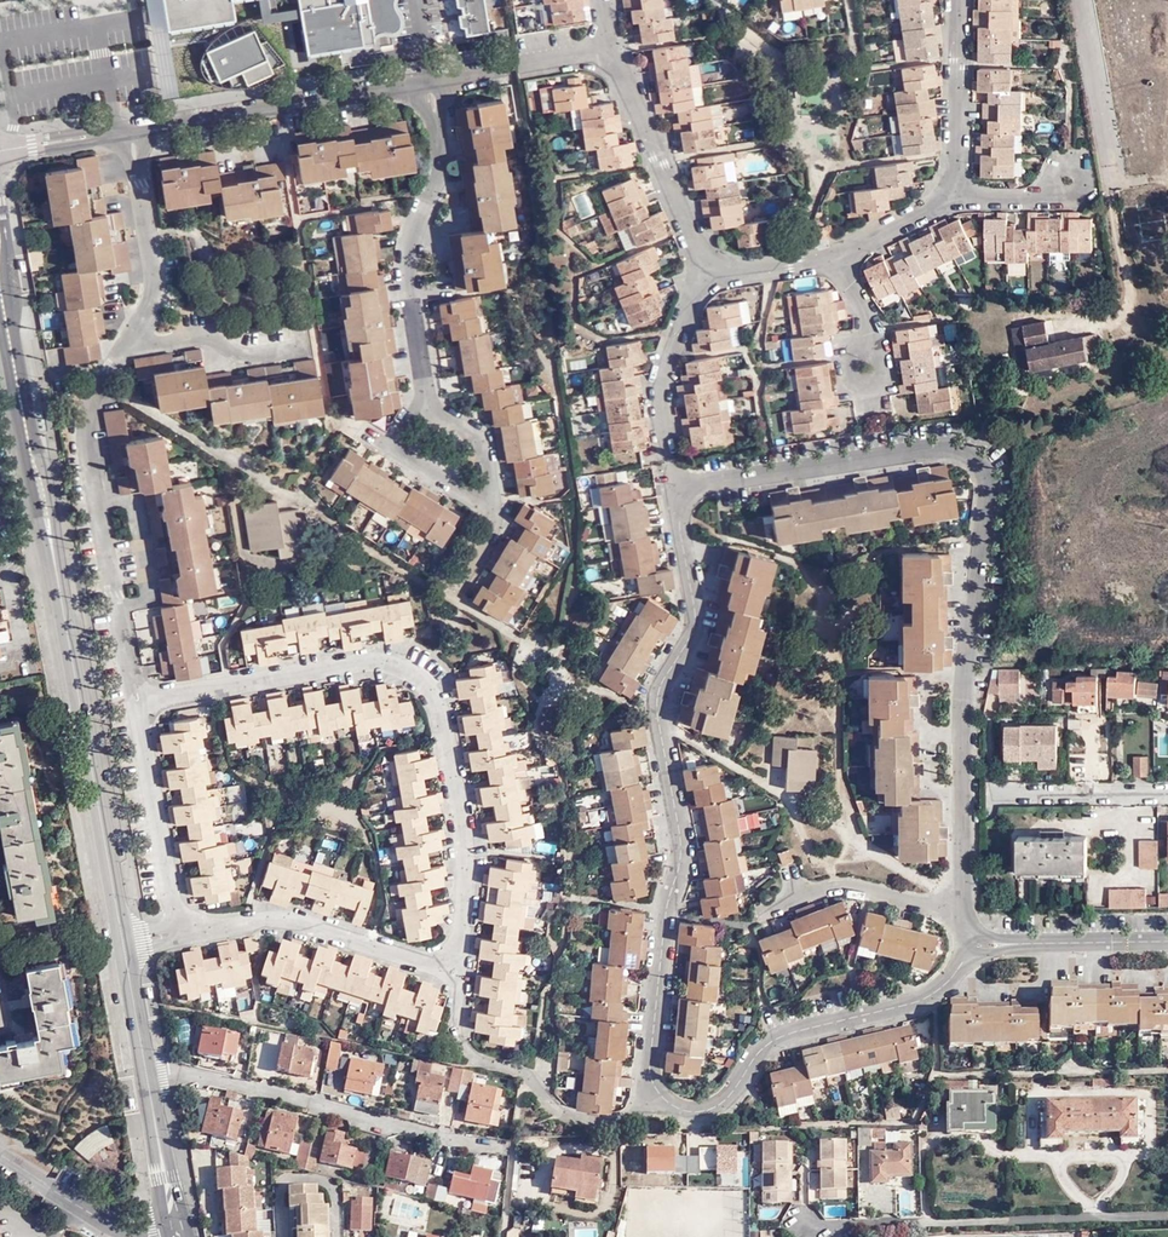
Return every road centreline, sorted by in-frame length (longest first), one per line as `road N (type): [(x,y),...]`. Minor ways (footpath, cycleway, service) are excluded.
road 1 (residential): [(978,943),(916,1005),(768,1037),(713,1105),(690,1109),(659,1098),(650,1066),(670,903),(684,856),(662,688),(696,621),(679,492)]
road 2 (residential): [(679,492),(950,445),(975,454),(988,475),(988,501),(968,657),(960,903)]
road 3 (tertiary): [(125,942),(0,291)]
road 4 (residential): [(460,971),(464,851),(423,652),(139,704)]
road 5 (residential): [(128,336),(87,418),(139,704)]
road 6 (residential): [(145,1067),(194,1072),(502,1156)]
road 7 (residential): [(434,81),(441,166),(407,289),(425,402)]
road 8 (residential): [(130,130),(434,81)]
road 9 (residential): [(599,0),(608,51),(693,242),(712,261)]
road 10 (residential): [(182,928),(225,917),(305,925),(460,971)]
road 11 (residential): [(182,928),(139,704)]
road 12 (residential): [(130,130),(156,288),(128,336)]
road 13 (residential): [(960,903),(847,886),(810,892),(766,916)]
road 14 (residential): [(671,449),(662,395),(669,356),(712,261)]
road 15 (residential): [(177,1226),(132,1231),(107,1224),(0,1155)]
road 16 (residential): [(1167,940),(978,943)]
road 17 (residential): [(957,188),(959,0)]
road 18 (residential): [(128,336),(184,337),(221,352),(297,344)]
road 19 (residential): [(425,402),(392,443),(488,504)]
road 20 (residential): [(1167,794),(1002,796)]
road 21 (tertiary): [(177,1226),(145,1067)]
road 22 (residential): [(839,255),(957,188)]
road 23 (residential): [(488,504),(493,467),(474,438),(425,402)]
road 24 (residential): [(0,148),(130,130)]
road 25 (residential): [(712,261),(744,268),(839,255)]
road 26 (tertiary): [(145,1067),(125,942)]

